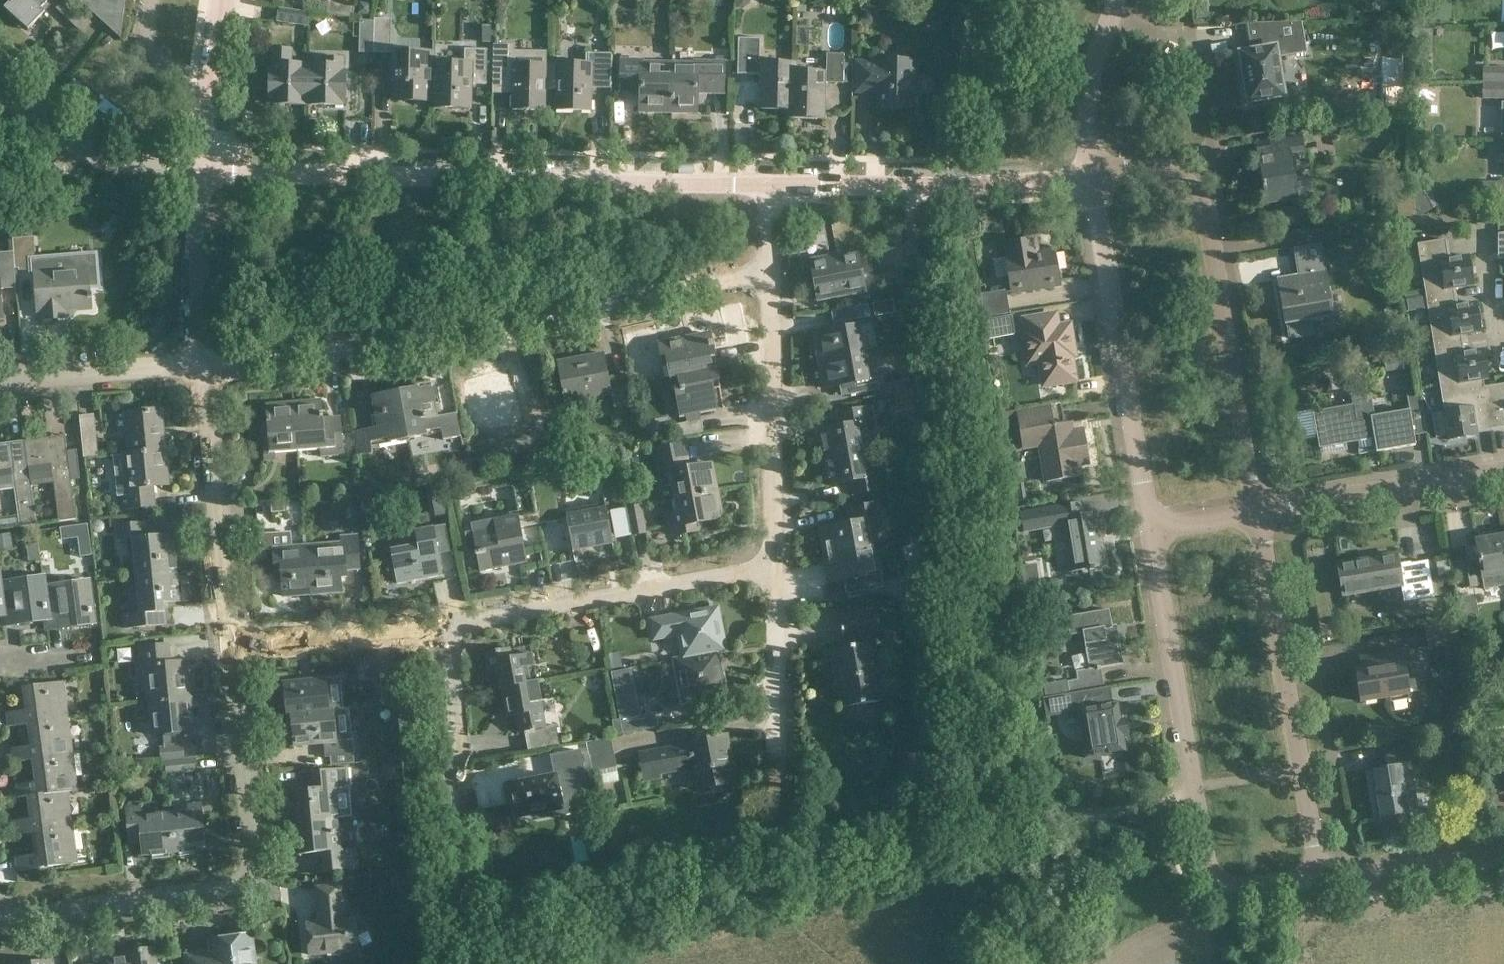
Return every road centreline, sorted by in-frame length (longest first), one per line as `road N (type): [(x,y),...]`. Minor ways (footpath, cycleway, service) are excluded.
road 1 (residential): [(765,182),(197,167)]
road 2 (residential): [(208,362),(350,351),(766,275)]
road 3 (residential): [(3,923),(231,897),(257,868),(235,645)]
road 4 (residential): [(1258,512),(1199,203),(1167,172),(1091,168)]
road 5 (residential): [(1326,874),(1258,512)]
road 6 (residential): [(1091,168),(1154,529)]
road 7 (residential): [(442,628),(774,567)]
road 8 (residential): [(1091,168),(1009,178),(765,182)]
road 9 (residential): [(774,567),(766,275)]
road 10 (residential): [(235,645),(208,362)]
road 11 (residential): [(1154,529),(1200,803)]
road 12 (residential): [(1258,512),(1503,474)]
road 13 (residential): [(1200,803),(1024,815),(985,828),(970,851)]
road 14 (unclassified): [(197,167),(92,150),(0,82)]
road 15 (residential): [(0,382),(208,362)]
road 16 (residential): [(235,645),(442,628)]
road 17 (residential): [(208,362),(197,167)]
road 18 (residential): [(1200,803),(1216,885),(1326,874)]
road 19 (residential): [(779,750),(774,567)]
road 20 (residential): [(1326,874),(1503,854)]
road 21 (residential): [(1091,168),(1085,117),(1115,0)]
road 22 (track): [(1010,963),(1090,811)]
road 23 (residential): [(197,167),(224,0)]
road 24 (residential): [(459,794),(442,628)]

